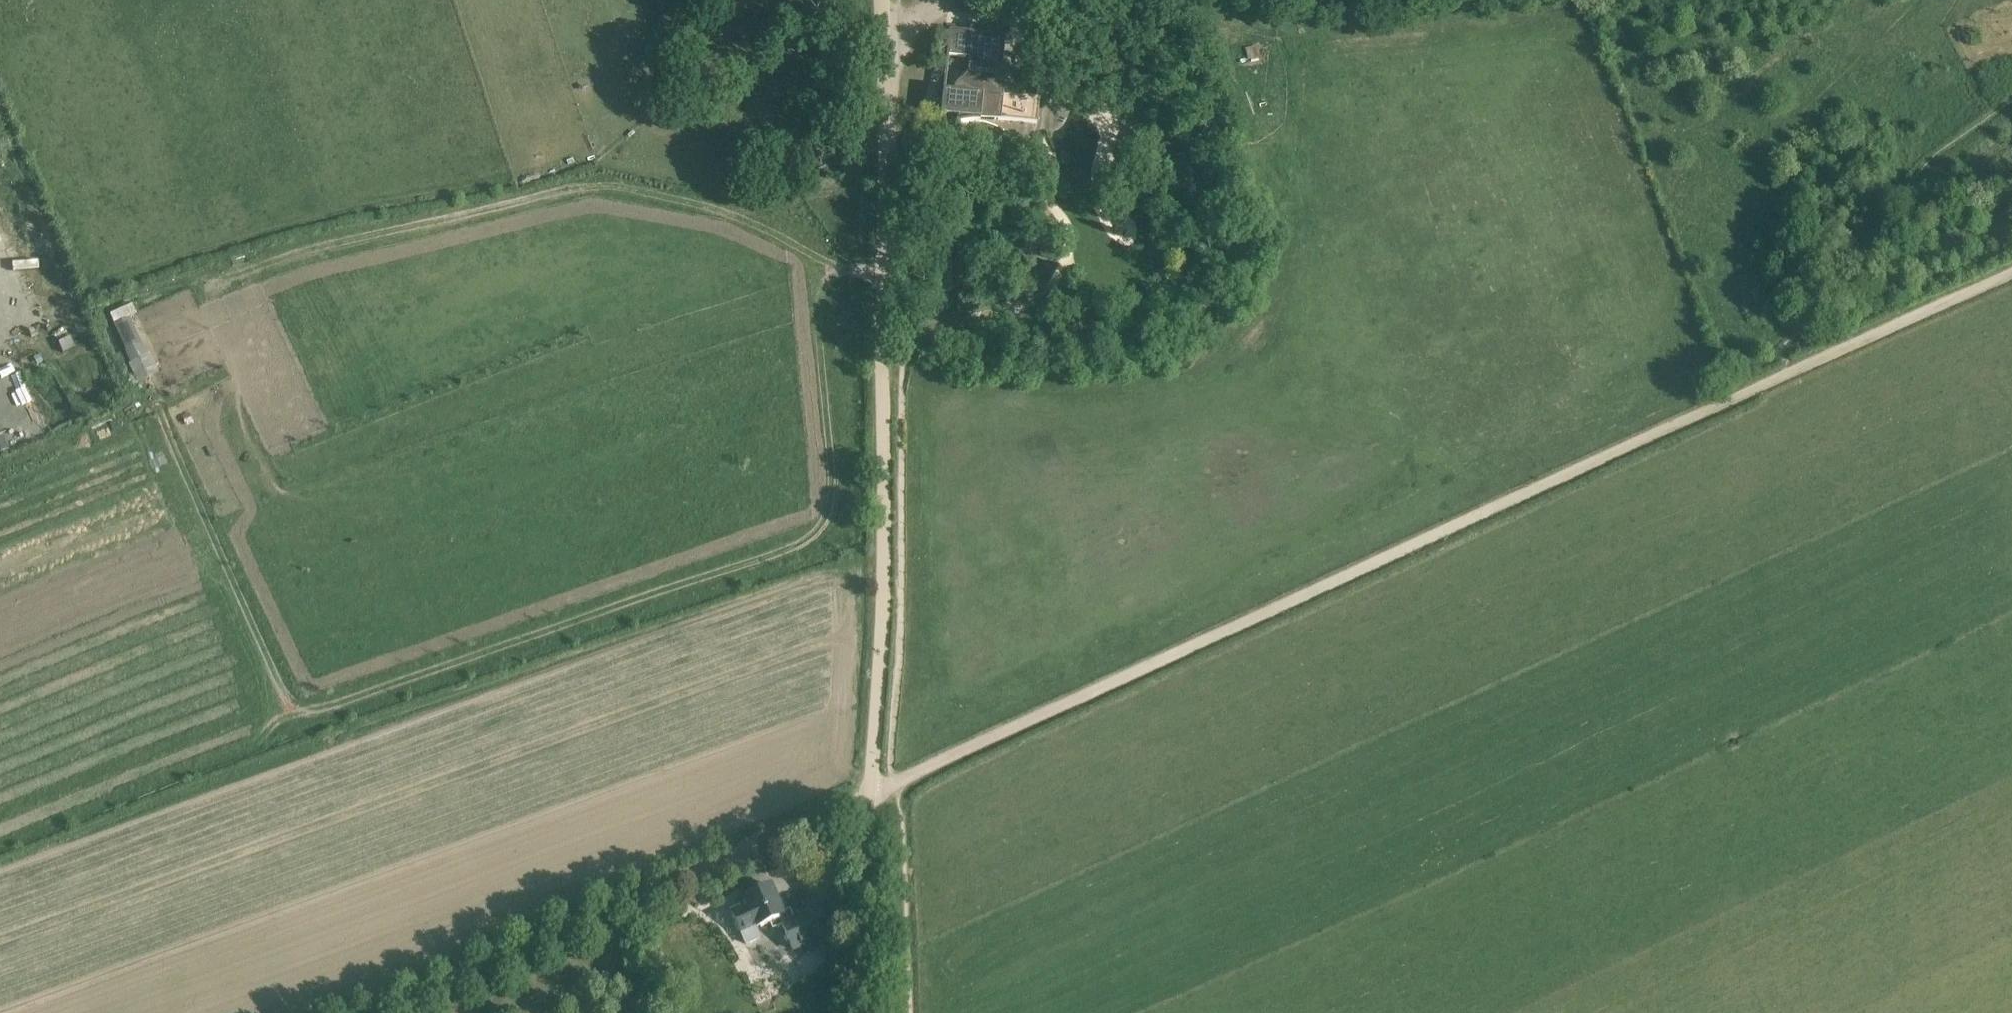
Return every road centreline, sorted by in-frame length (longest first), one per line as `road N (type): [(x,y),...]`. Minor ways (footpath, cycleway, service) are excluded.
road 1 (track): [(891,784),(2011,274)]
road 2 (unclassified): [(882,0),(880,625),(863,1012)]
road 3 (track): [(371,1012),(891,784)]

